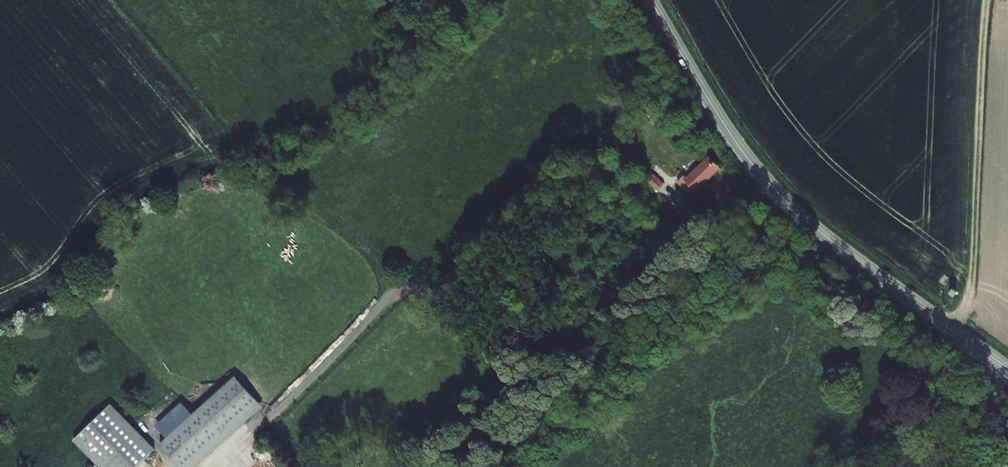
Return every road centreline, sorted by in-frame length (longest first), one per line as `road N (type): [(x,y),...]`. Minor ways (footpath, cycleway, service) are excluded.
road 1 (track): [(757,169),(567,339),(543,341),(429,292),(391,294),(214,466)]
road 2 (tertiary): [(651,0),(726,128),(776,192),(824,236),(1007,368)]
road 3 (track): [(950,327),(972,286),(984,0)]
road 4 (track): [(426,466),(567,339)]
road 5 (track): [(936,466),(1007,368)]

